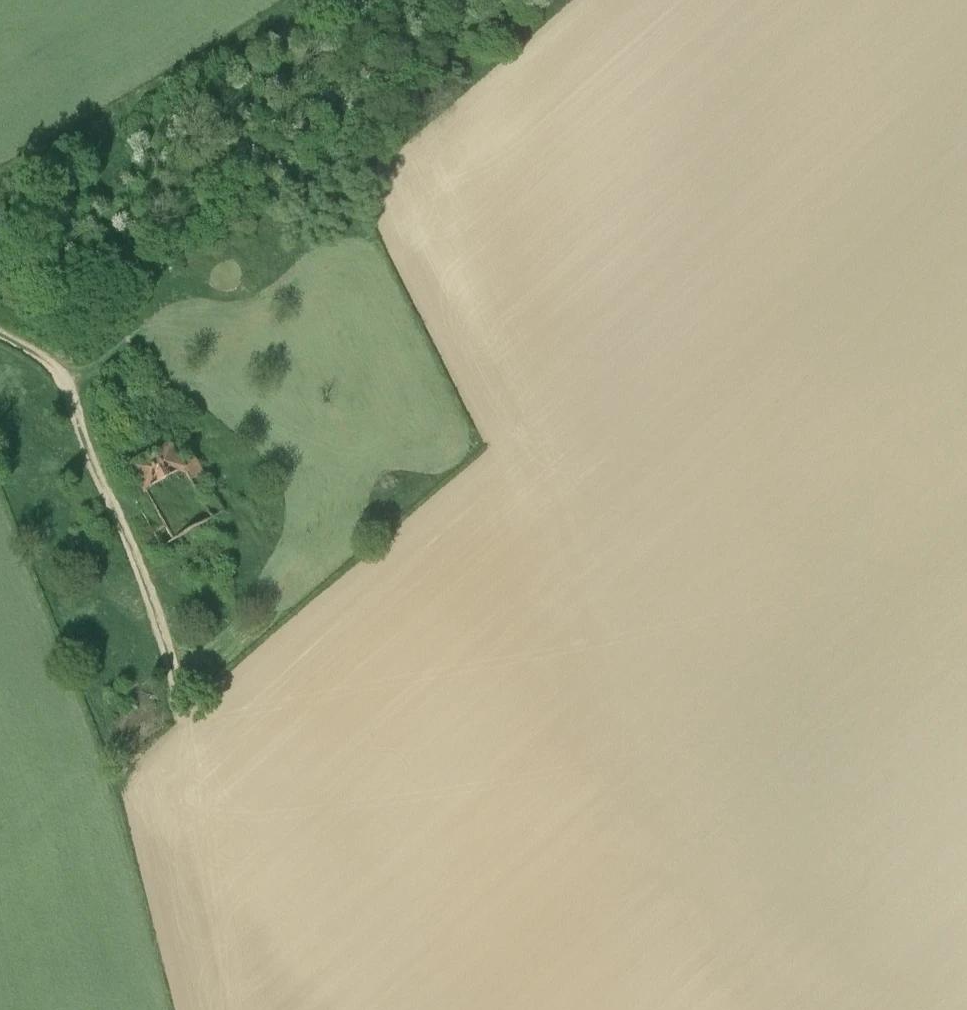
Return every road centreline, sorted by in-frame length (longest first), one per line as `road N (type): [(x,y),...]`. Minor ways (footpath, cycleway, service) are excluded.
road 1 (track): [(0,332),(68,385),(128,528),(177,681)]

